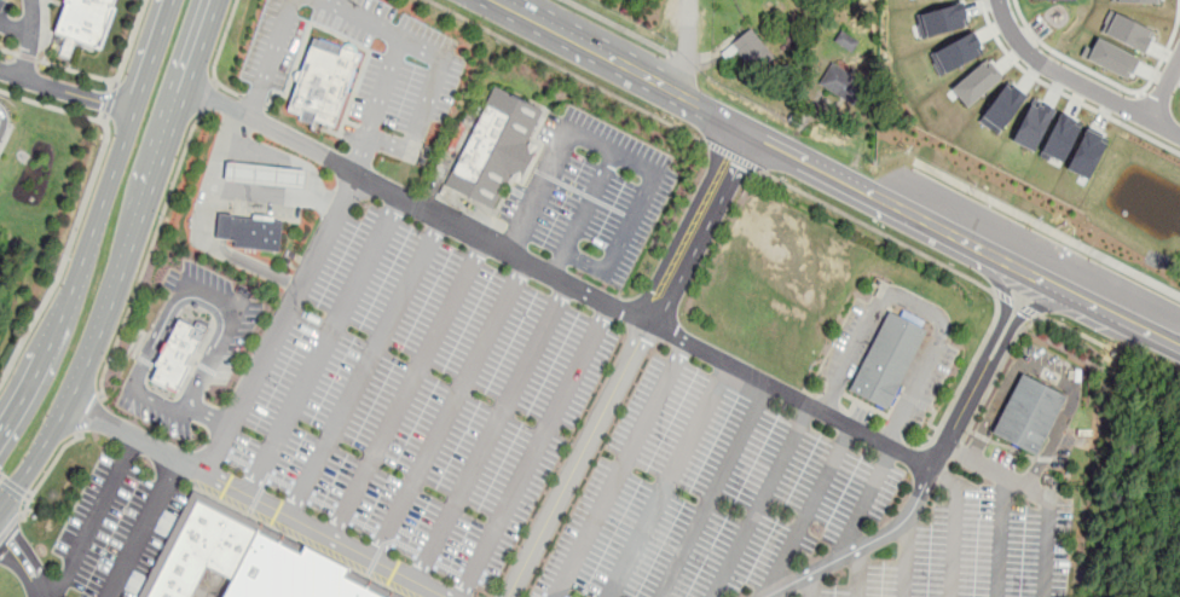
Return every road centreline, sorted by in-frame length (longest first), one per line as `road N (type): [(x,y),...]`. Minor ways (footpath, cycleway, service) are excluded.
road 1 (primary): [(0,507),(85,371),(219,0)]
road 2 (primary): [(174,0),(63,315),(0,436)]
road 3 (secondary): [(977,248),(764,139)]
road 4 (residential): [(1179,134),(1035,63),(1013,40),(999,0)]
road 5 (secondary): [(682,98),(496,0)]

